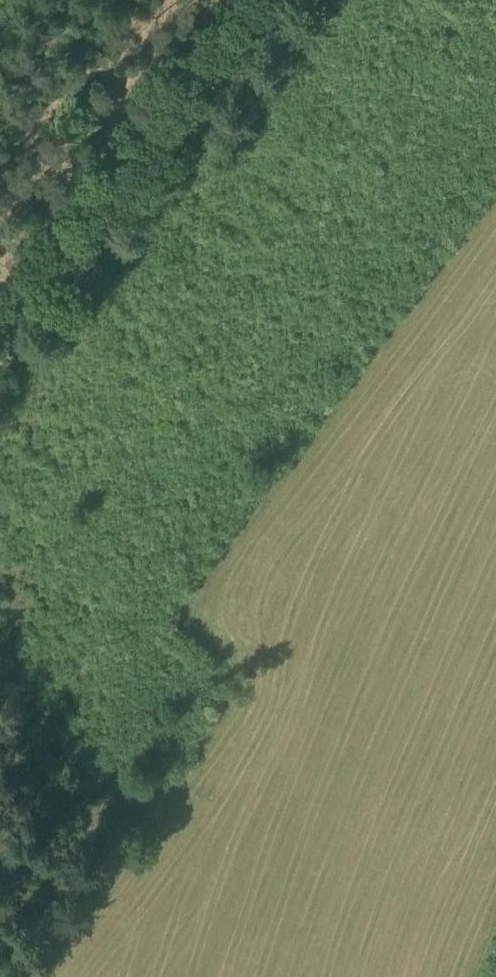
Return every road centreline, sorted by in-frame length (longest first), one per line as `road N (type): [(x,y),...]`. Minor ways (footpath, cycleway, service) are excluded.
road 1 (track): [(0,323),(257,0)]

